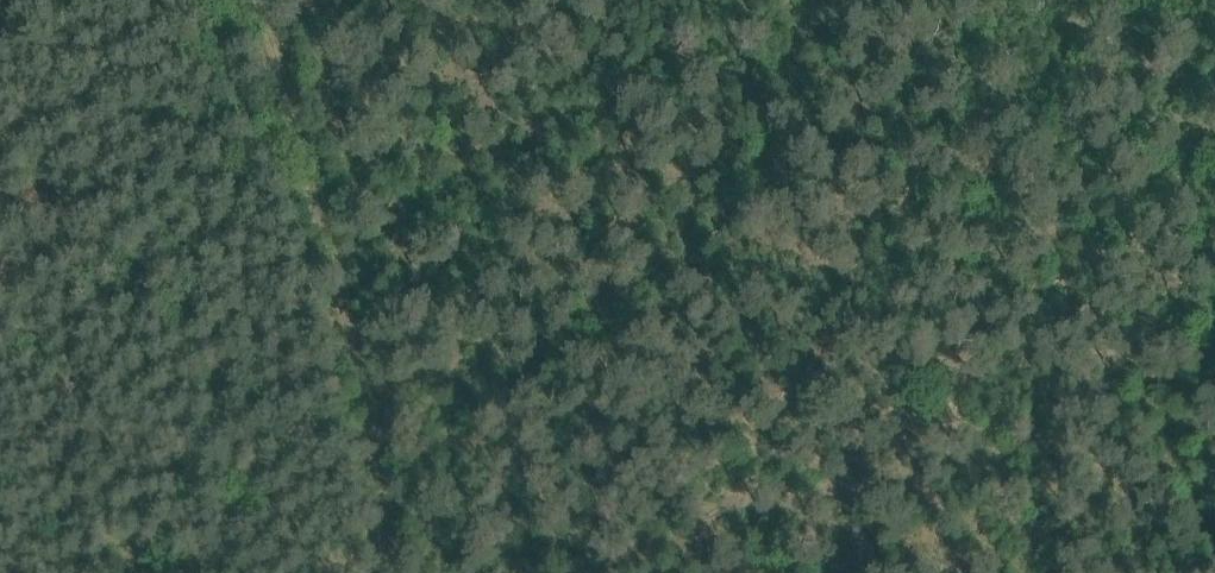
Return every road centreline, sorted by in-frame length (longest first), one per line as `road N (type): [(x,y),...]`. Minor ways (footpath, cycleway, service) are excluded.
road 1 (track): [(237,0),(349,370),(367,490),(359,572)]

